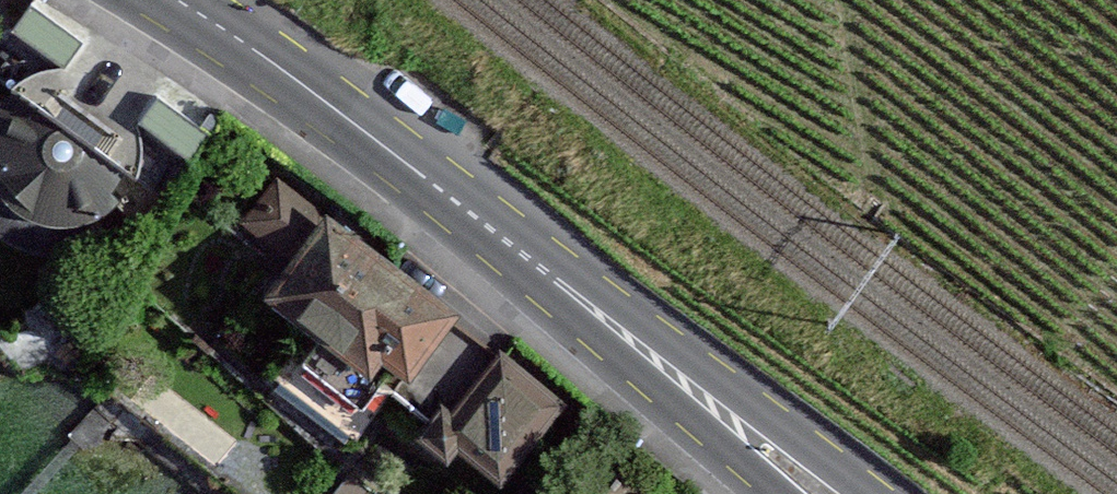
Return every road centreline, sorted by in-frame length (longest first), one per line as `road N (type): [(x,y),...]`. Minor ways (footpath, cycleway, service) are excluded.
road 1 (primary): [(180,0),(411,167),(704,398)]
road 2 (primary): [(866,493),(776,428),(704,398)]
road 3 (primary): [(704,398),(787,493)]

